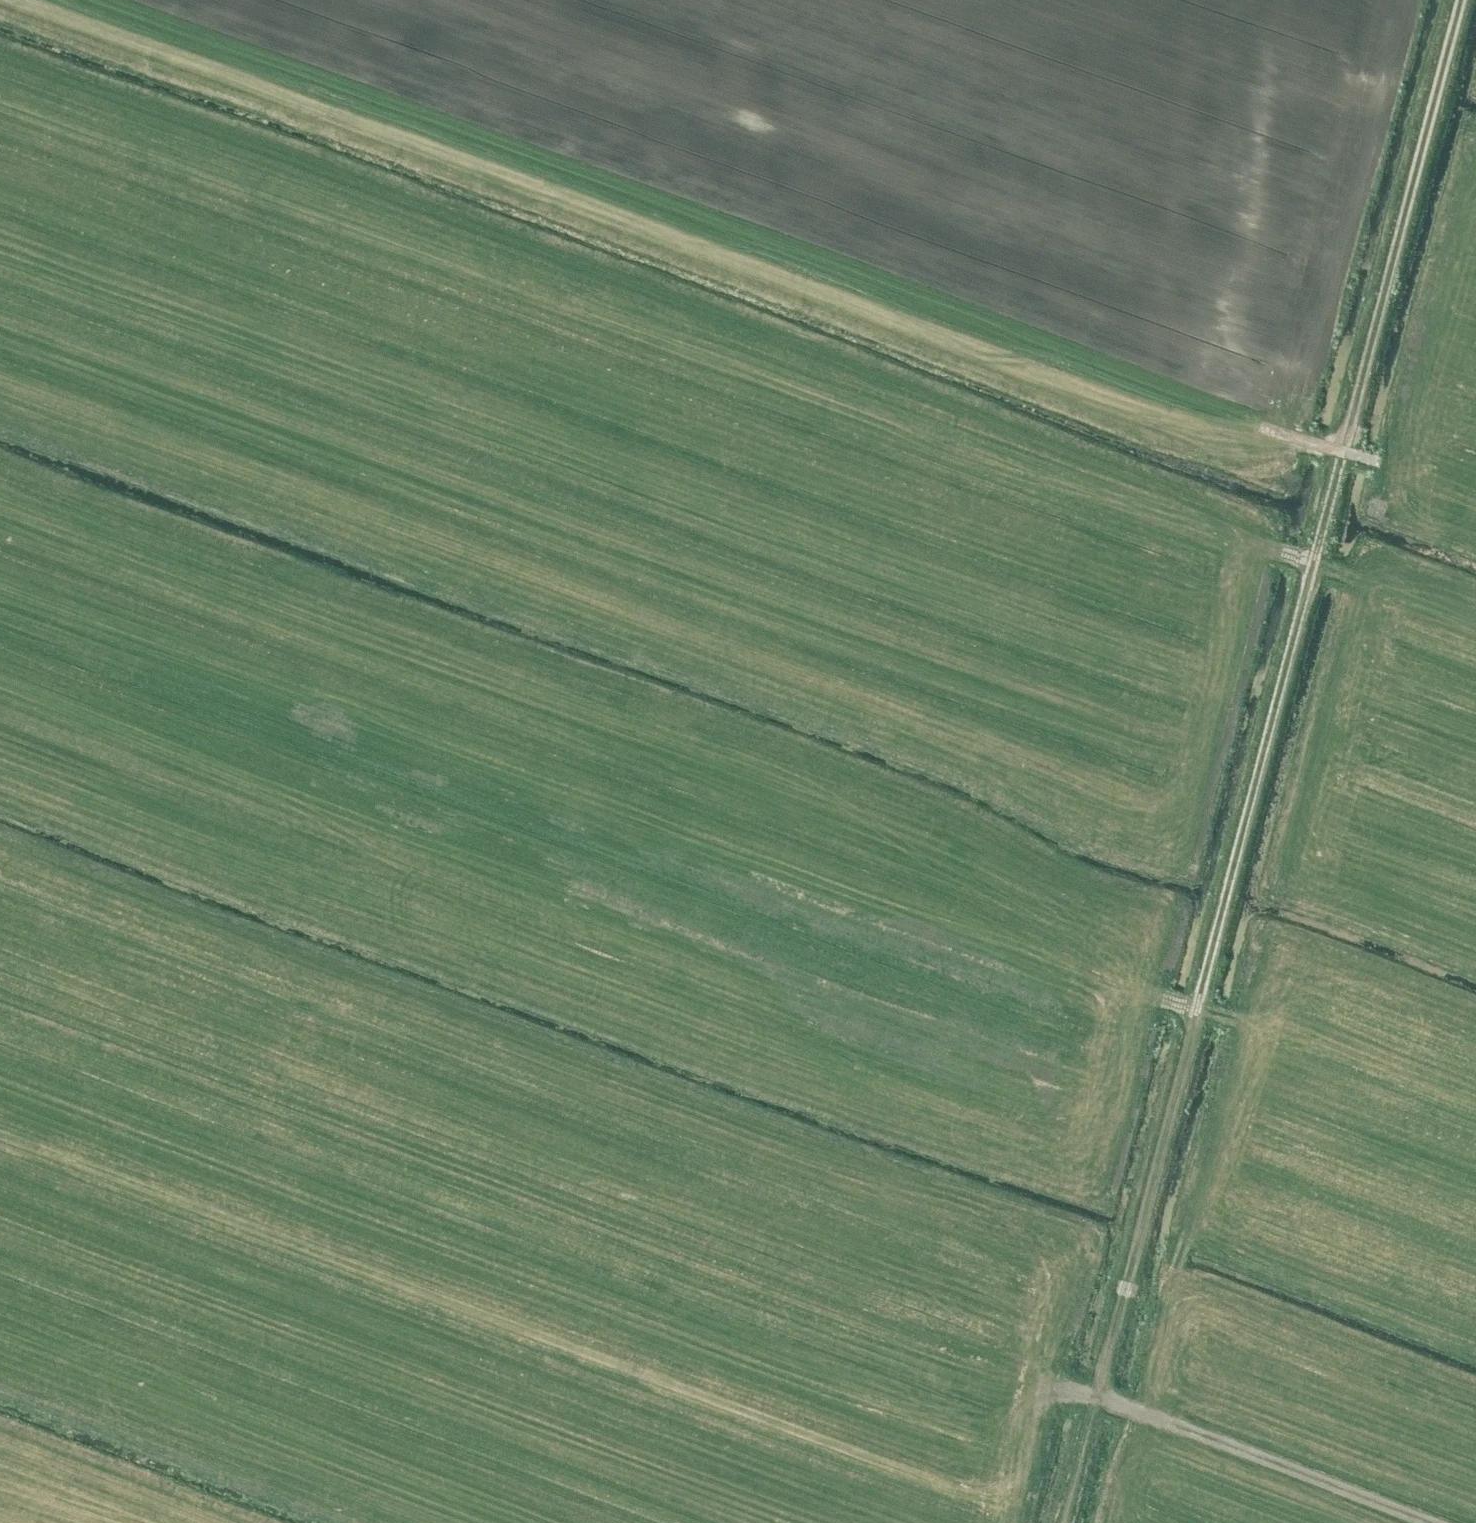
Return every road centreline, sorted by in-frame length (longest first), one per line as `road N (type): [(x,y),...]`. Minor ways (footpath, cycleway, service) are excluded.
road 1 (track): [(1078,1522),(1475,0)]

